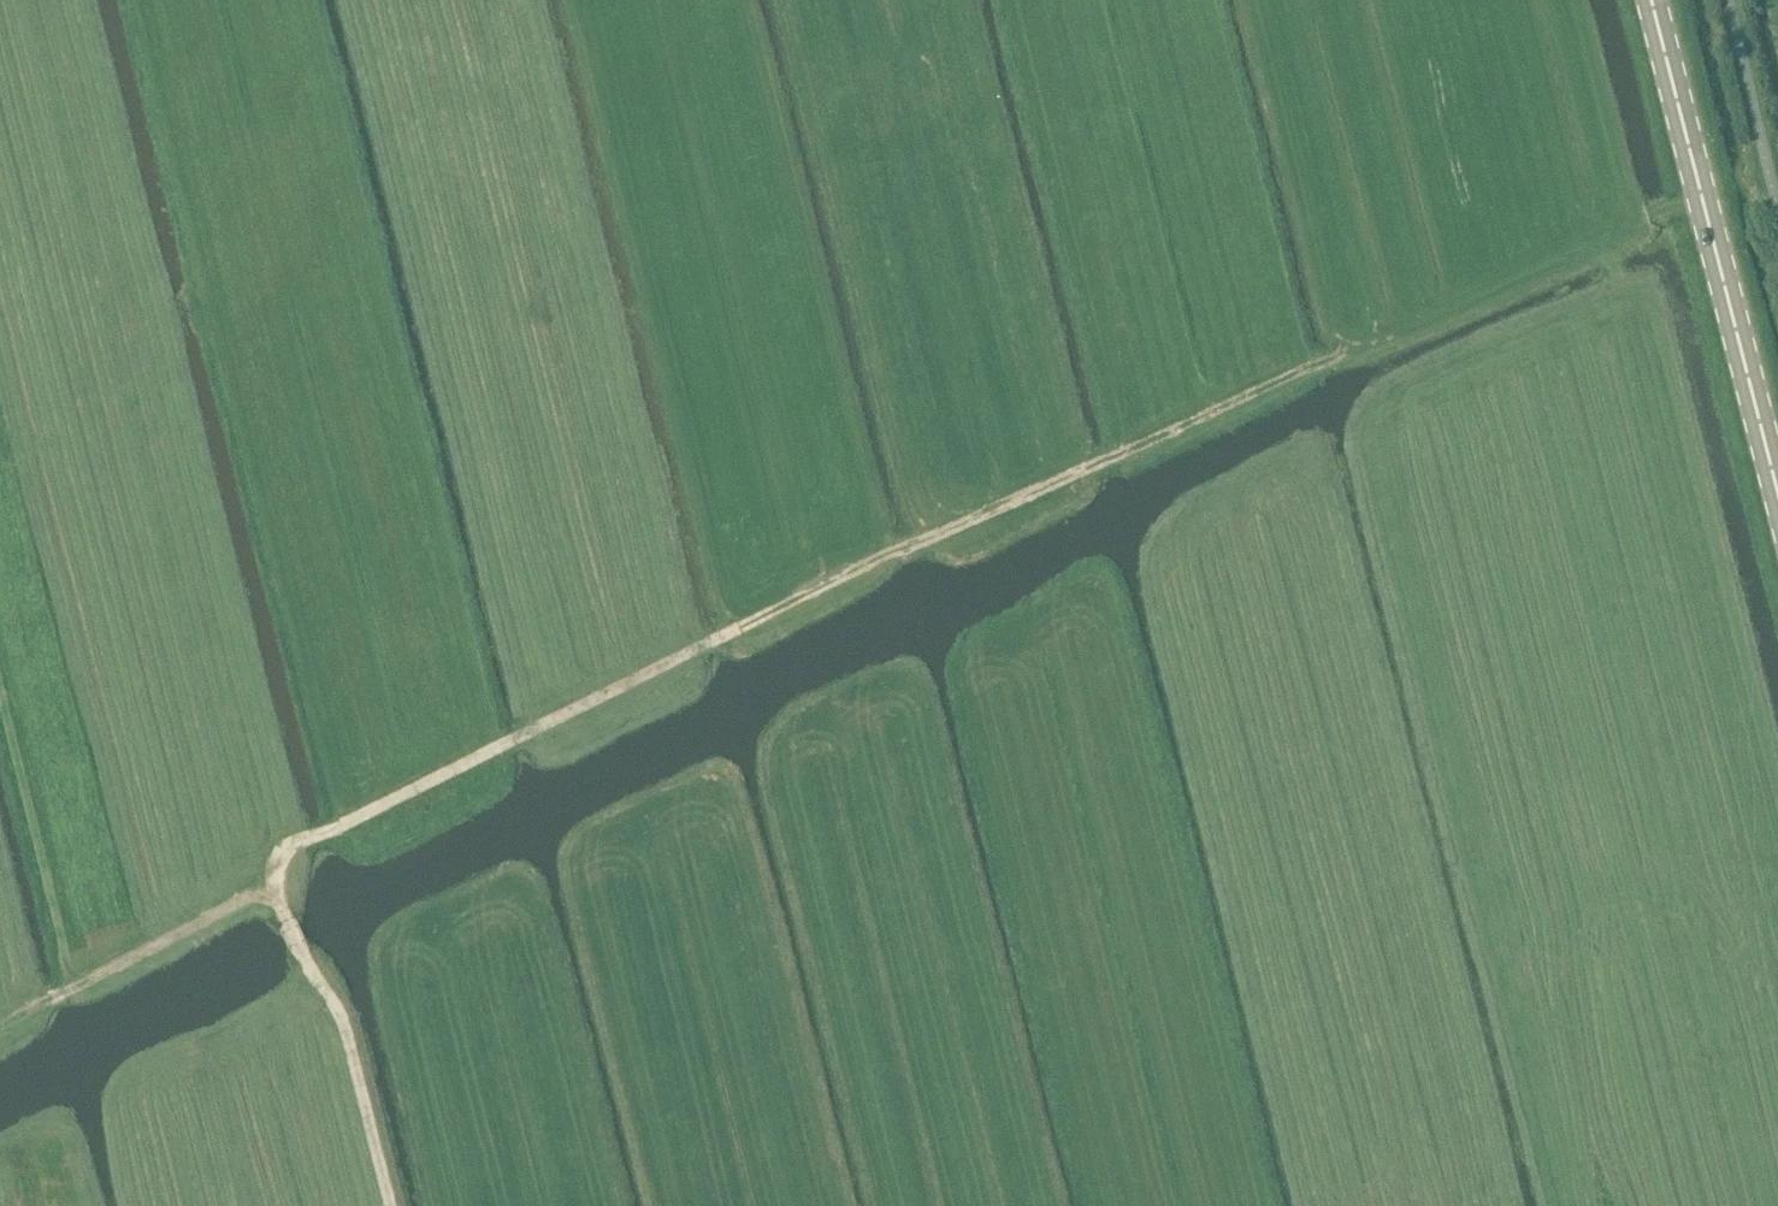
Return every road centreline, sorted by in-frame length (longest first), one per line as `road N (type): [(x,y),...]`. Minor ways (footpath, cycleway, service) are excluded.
road 1 (tertiary): [(1777,497),(1650,0)]

